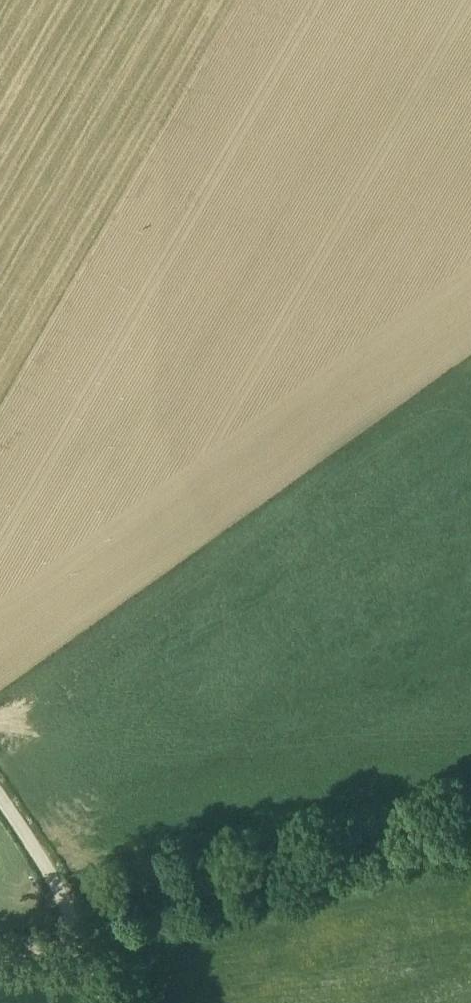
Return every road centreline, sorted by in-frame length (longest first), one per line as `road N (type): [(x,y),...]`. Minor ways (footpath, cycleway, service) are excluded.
road 1 (unclassified): [(110,1002),(71,908),(0,785)]

